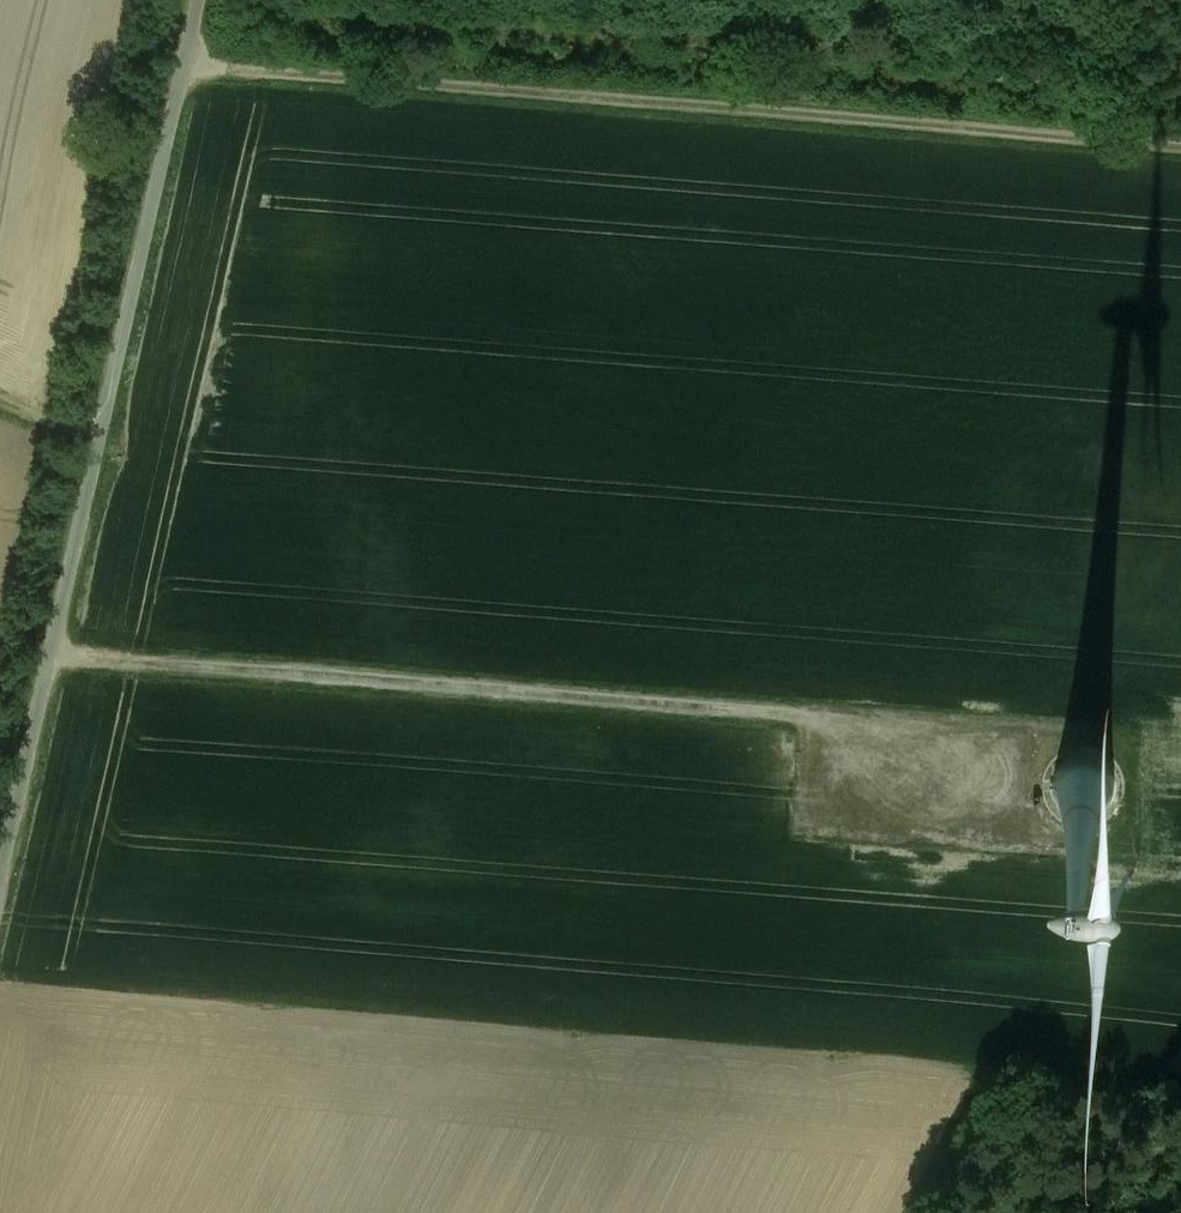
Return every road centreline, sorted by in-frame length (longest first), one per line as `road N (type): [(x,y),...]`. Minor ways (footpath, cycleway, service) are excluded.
road 1 (track): [(1084,788),(795,714),(48,646)]
road 2 (track): [(1180,146),(190,63)]
road 3 (track): [(204,0),(0,862)]
road 4 (track): [(990,1068),(909,1212)]
road 5 (track): [(1116,0),(1111,140)]

